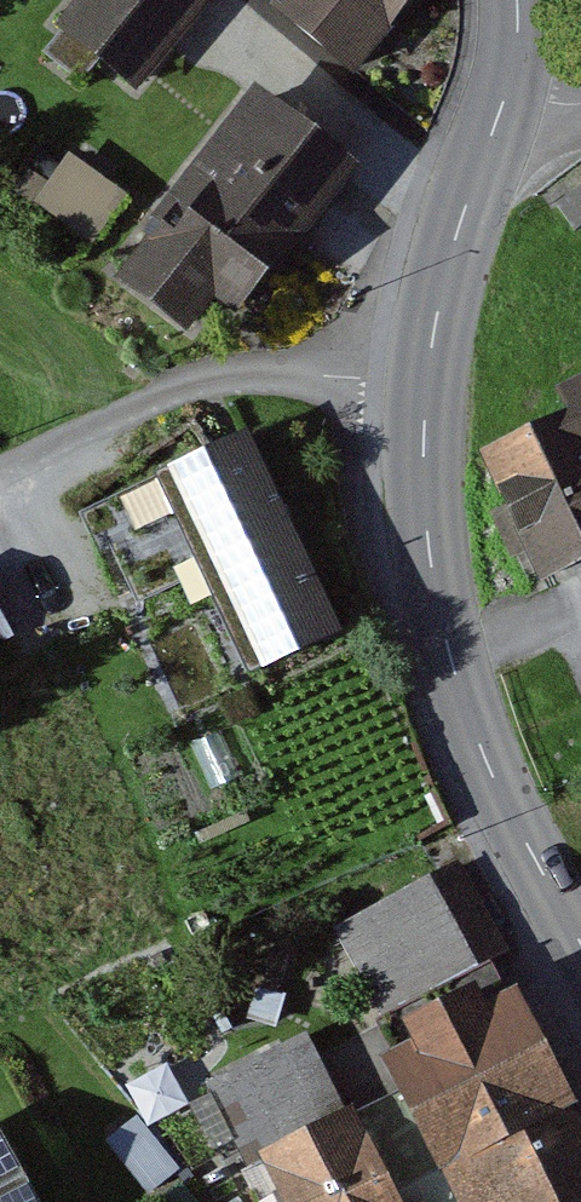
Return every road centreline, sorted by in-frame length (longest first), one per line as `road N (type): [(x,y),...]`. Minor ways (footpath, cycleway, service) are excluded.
road 1 (tertiary): [(428,375),(422,478),(453,665),(501,796),(580,941)]
road 2 (residential): [(428,375),(230,376),(173,393),(0,470)]
road 3 (tertiary): [(504,100),(443,278),(428,375)]

